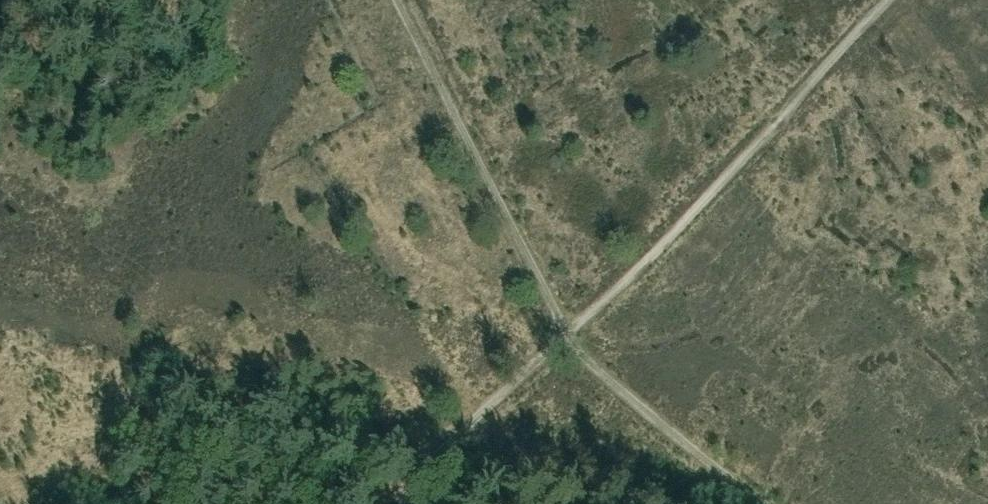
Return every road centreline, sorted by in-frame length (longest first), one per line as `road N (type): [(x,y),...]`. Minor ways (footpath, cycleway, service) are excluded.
road 1 (track): [(891,0),(398,503)]
road 2 (track): [(762,503),(565,340),(400,0)]

